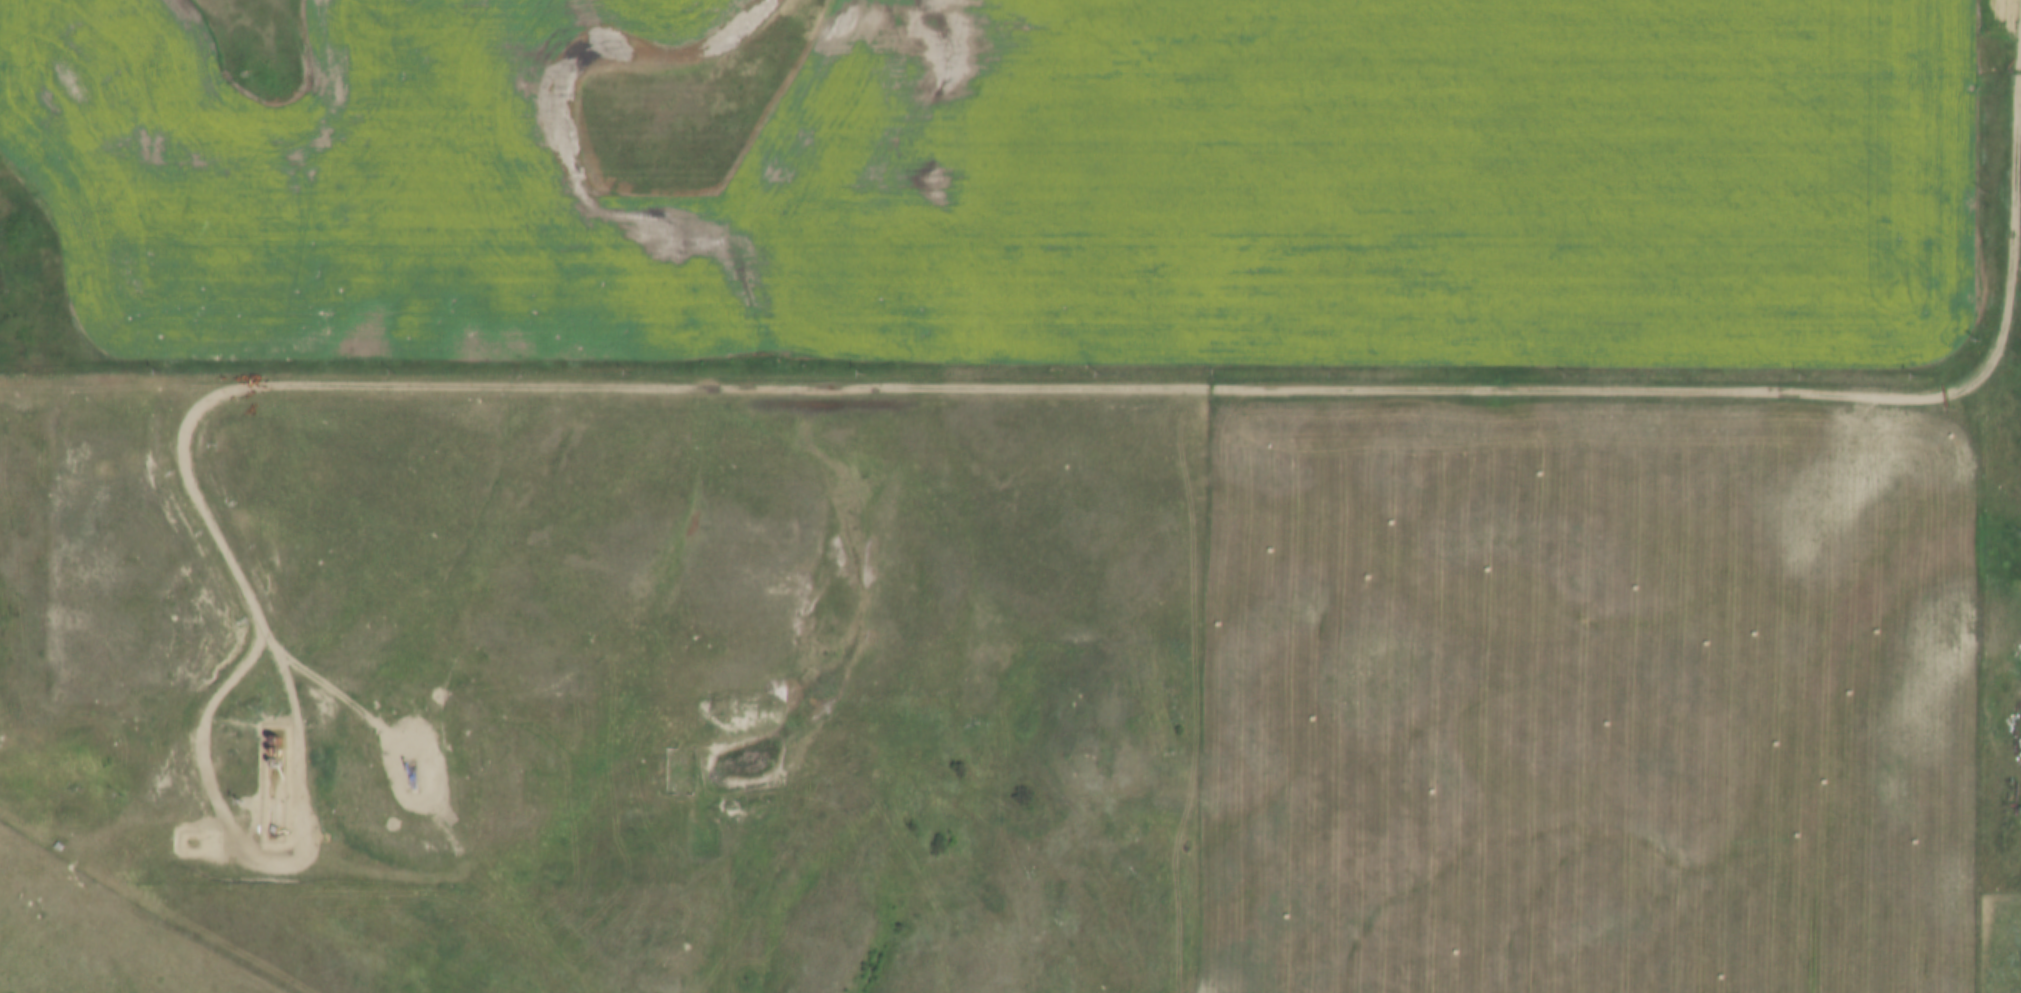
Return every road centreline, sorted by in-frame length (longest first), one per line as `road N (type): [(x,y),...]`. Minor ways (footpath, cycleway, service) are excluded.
road 1 (track): [(234,390),(140,378),(0,379)]

